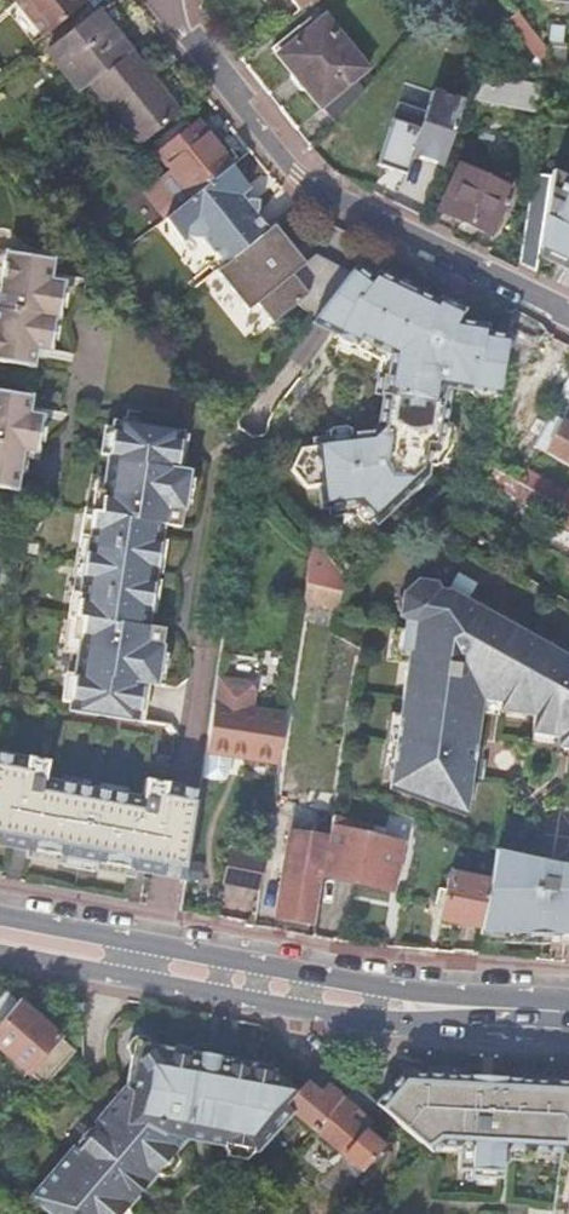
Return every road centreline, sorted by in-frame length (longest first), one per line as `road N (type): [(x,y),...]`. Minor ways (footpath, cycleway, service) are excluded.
road 1 (secondary): [(568,1015),(398,1007),(0,938)]
road 2 (residential): [(160,0),(296,176),(568,308)]

